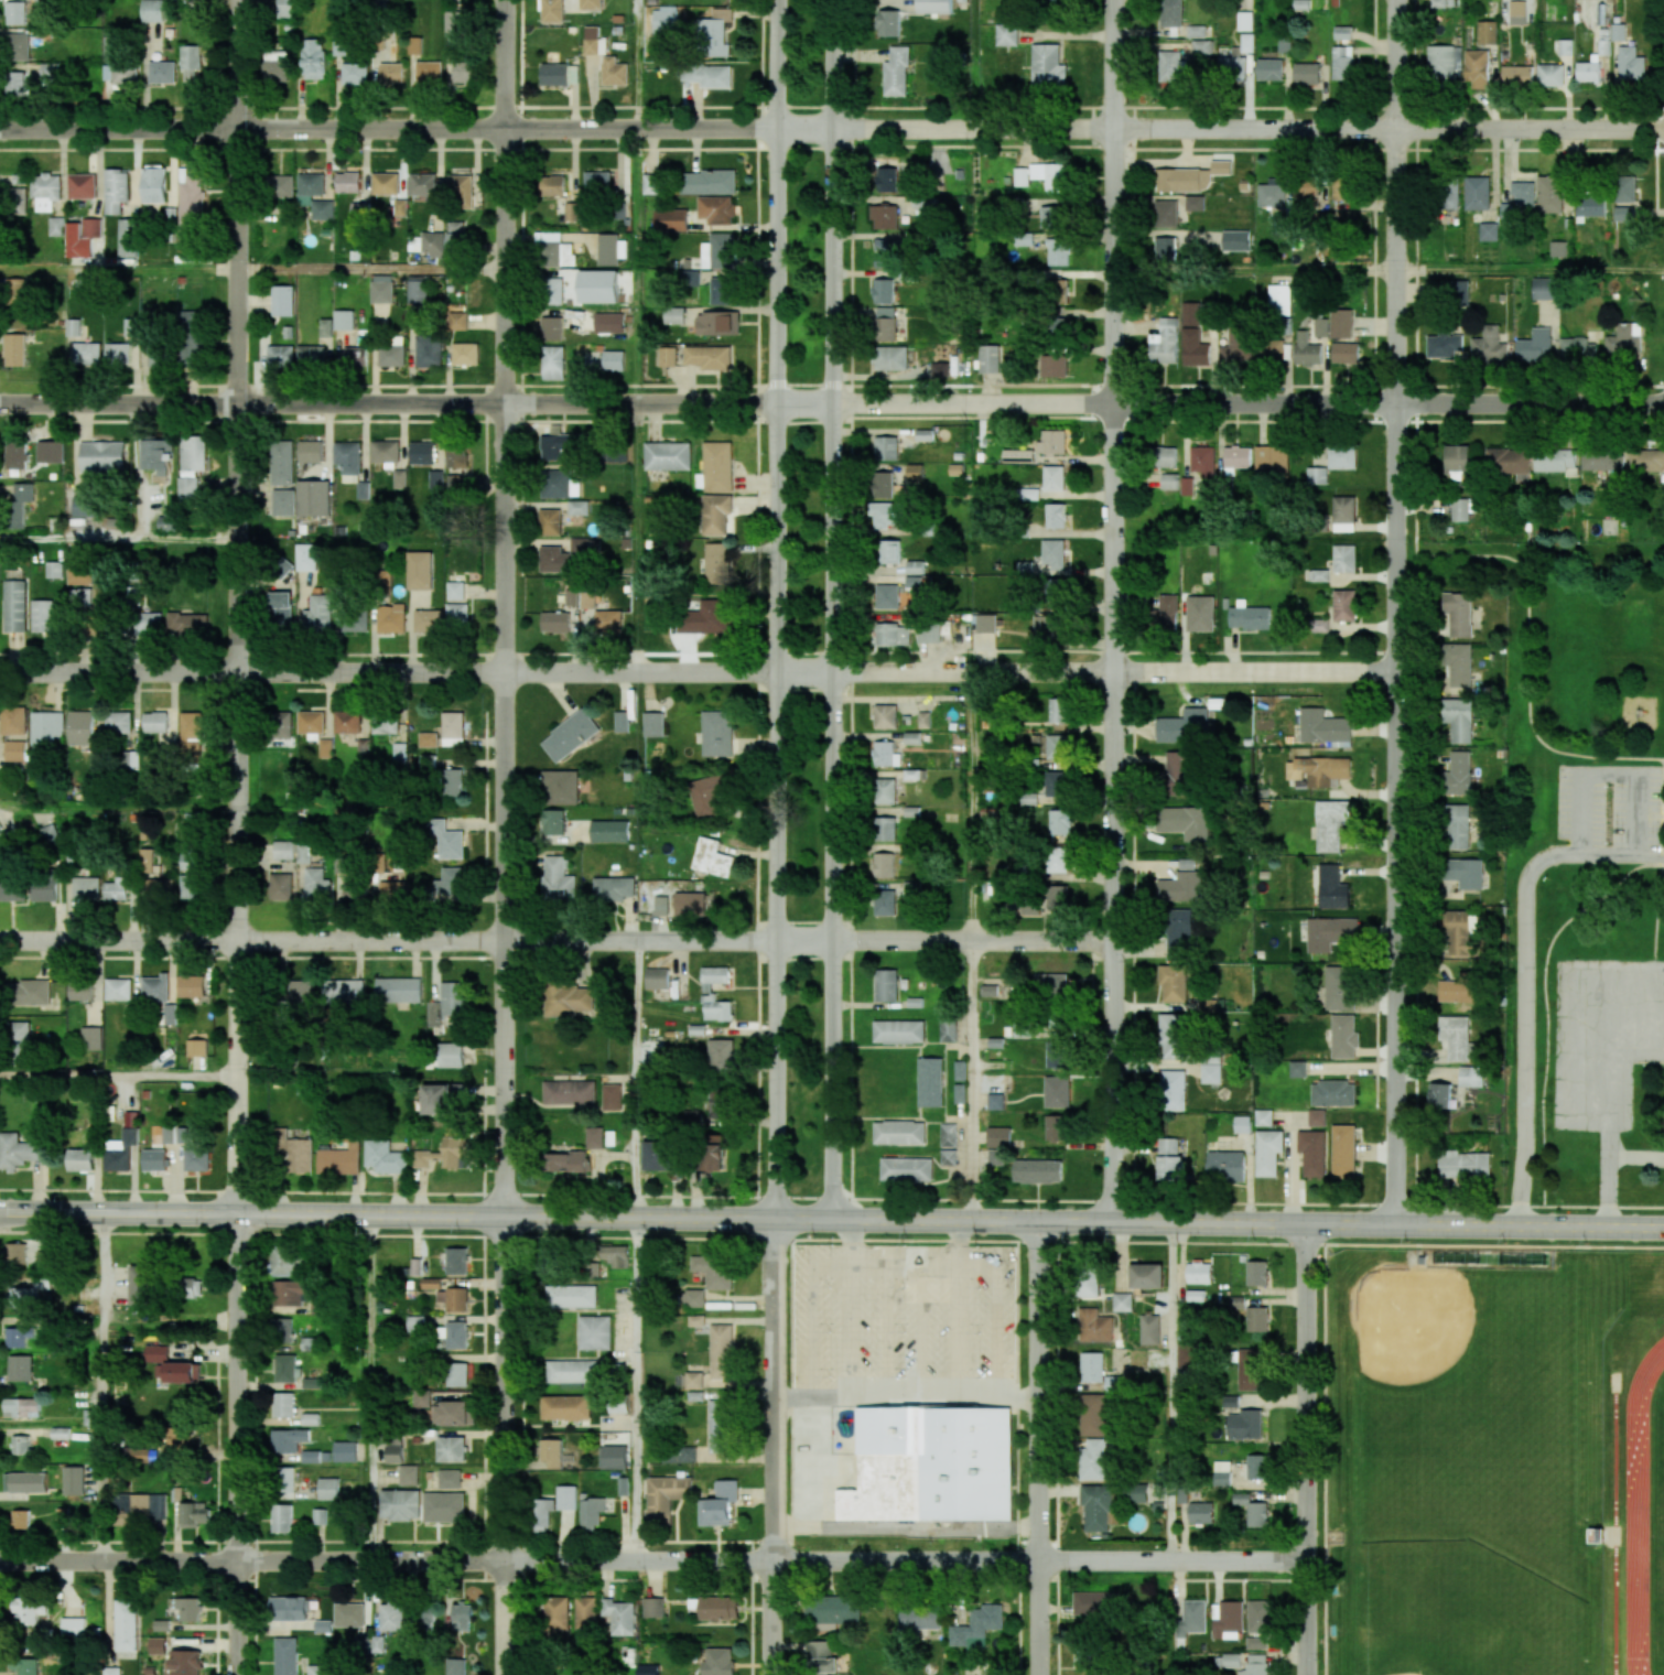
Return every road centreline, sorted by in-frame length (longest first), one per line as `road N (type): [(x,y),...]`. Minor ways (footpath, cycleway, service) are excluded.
road 1 (residential): [(0,1560),(1307,1558)]
road 2 (residential): [(1112,1221),(1114,0)]
road 3 (secondary): [(777,0),(776,1219)]
road 4 (secondary): [(832,1218),(833,0)]
road 5 (residential): [(506,1217),(506,0)]
road 6 (residential): [(236,1215),(237,0)]
road 7 (residential): [(777,402),(1663,402)]
road 8 (residential): [(777,130),(1663,130)]
road 9 (residential): [(0,402),(777,402)]
road 10 (residential): [(0,941),(777,941)]
road 11 (residential): [(0,673),(777,673)]
road 12 (residential): [(0,130),(777,130)]
road 13 (secondary): [(776,1219),(0,1214)]
road 14 (residential): [(1394,673),(1394,0)]
road 15 (residential): [(777,673),(1394,673)]
road 16 (residential): [(1392,1224),(1394,673)]
road 17 (secondary): [(1307,1224),(776,1219)]
road 18 (residential): [(236,1674),(236,1215)]
road 19 (residential): [(506,1674),(506,1217)]
road 20 (residential): [(775,1674),(776,1219)]
road 21 (residential): [(1040,1674),(1040,1220)]
road 22 (residential): [(1307,1674),(1307,1224)]
road 23 (secondary): [(1663,1227),(1307,1224)]
road 24 (residential): [(777,941),(1114,941)]

